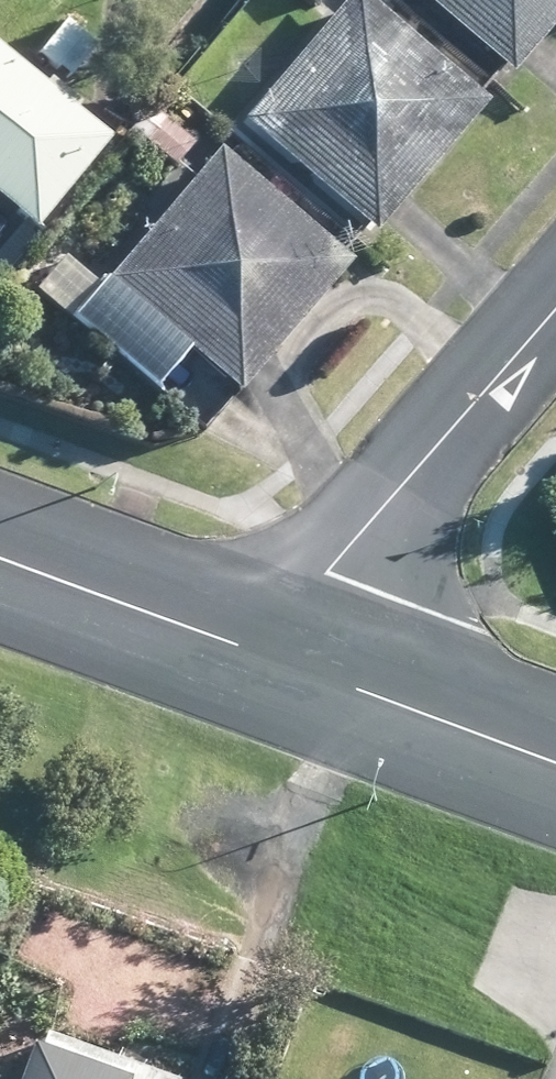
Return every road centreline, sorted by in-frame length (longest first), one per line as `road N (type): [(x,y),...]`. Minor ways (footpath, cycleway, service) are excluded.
road 1 (residential): [(555,304),(330,572),(291,668)]
road 2 (secondary): [(0,561),(291,668)]
road 3 (secondary): [(291,668),(555,765)]

